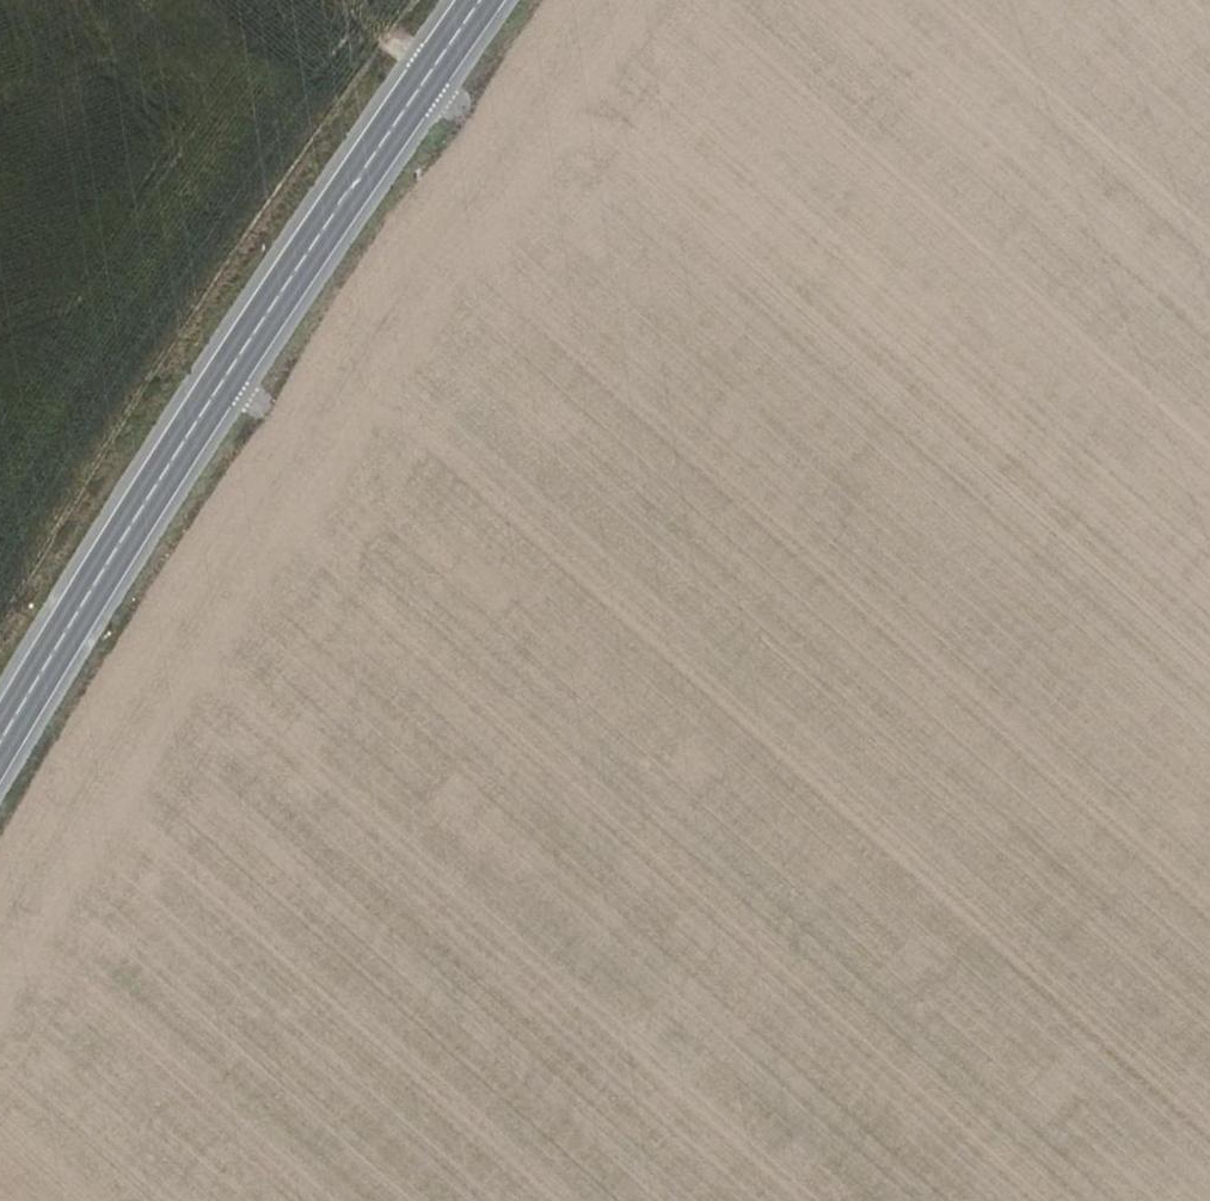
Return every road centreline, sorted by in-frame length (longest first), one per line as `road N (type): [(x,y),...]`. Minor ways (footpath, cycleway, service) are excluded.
road 1 (secondary): [(482,0),(206,408),(0,745)]

